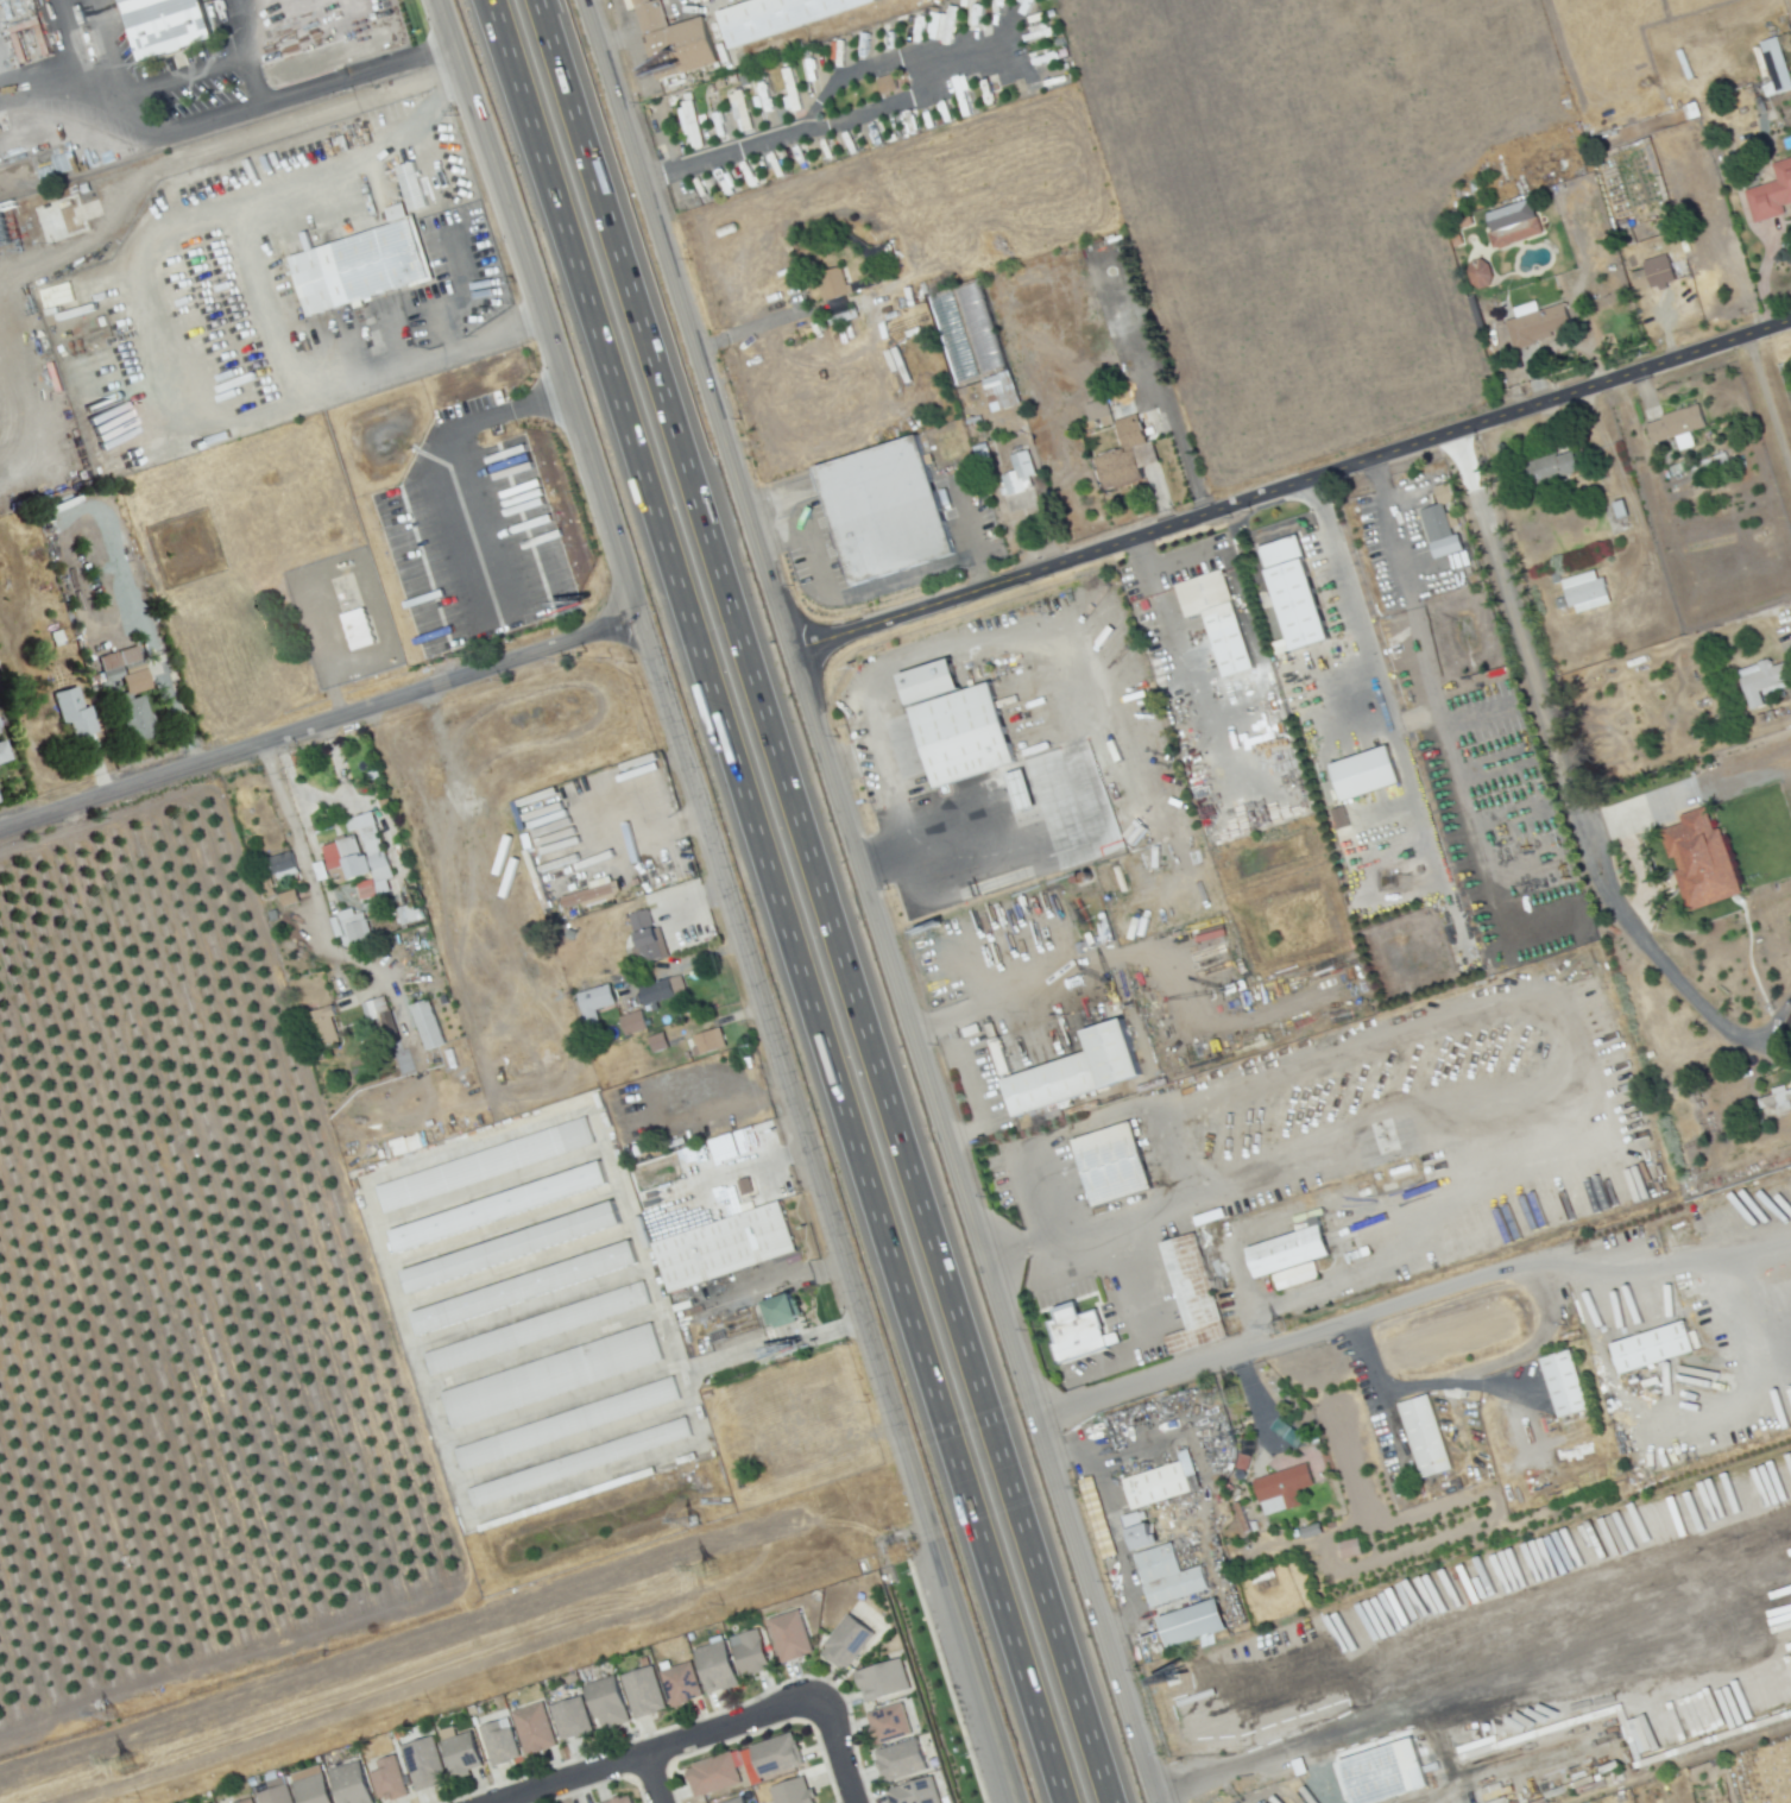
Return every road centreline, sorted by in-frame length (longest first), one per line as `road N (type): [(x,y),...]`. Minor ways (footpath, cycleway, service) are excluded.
road 1 (tertiary): [(585,0),(1156,1802)]
road 2 (motorway): [(1116,1802),(545,0)]
road 3 (motorway): [(489,0),(1058,1802)]
road 4 (tertiary): [(449,0),(1017,1802)]
road 5 (residential): [(793,651),(1790,322)]
road 6 (residential): [(0,832),(644,620)]
road 7 (residential): [(498,1802),(821,1696)]

